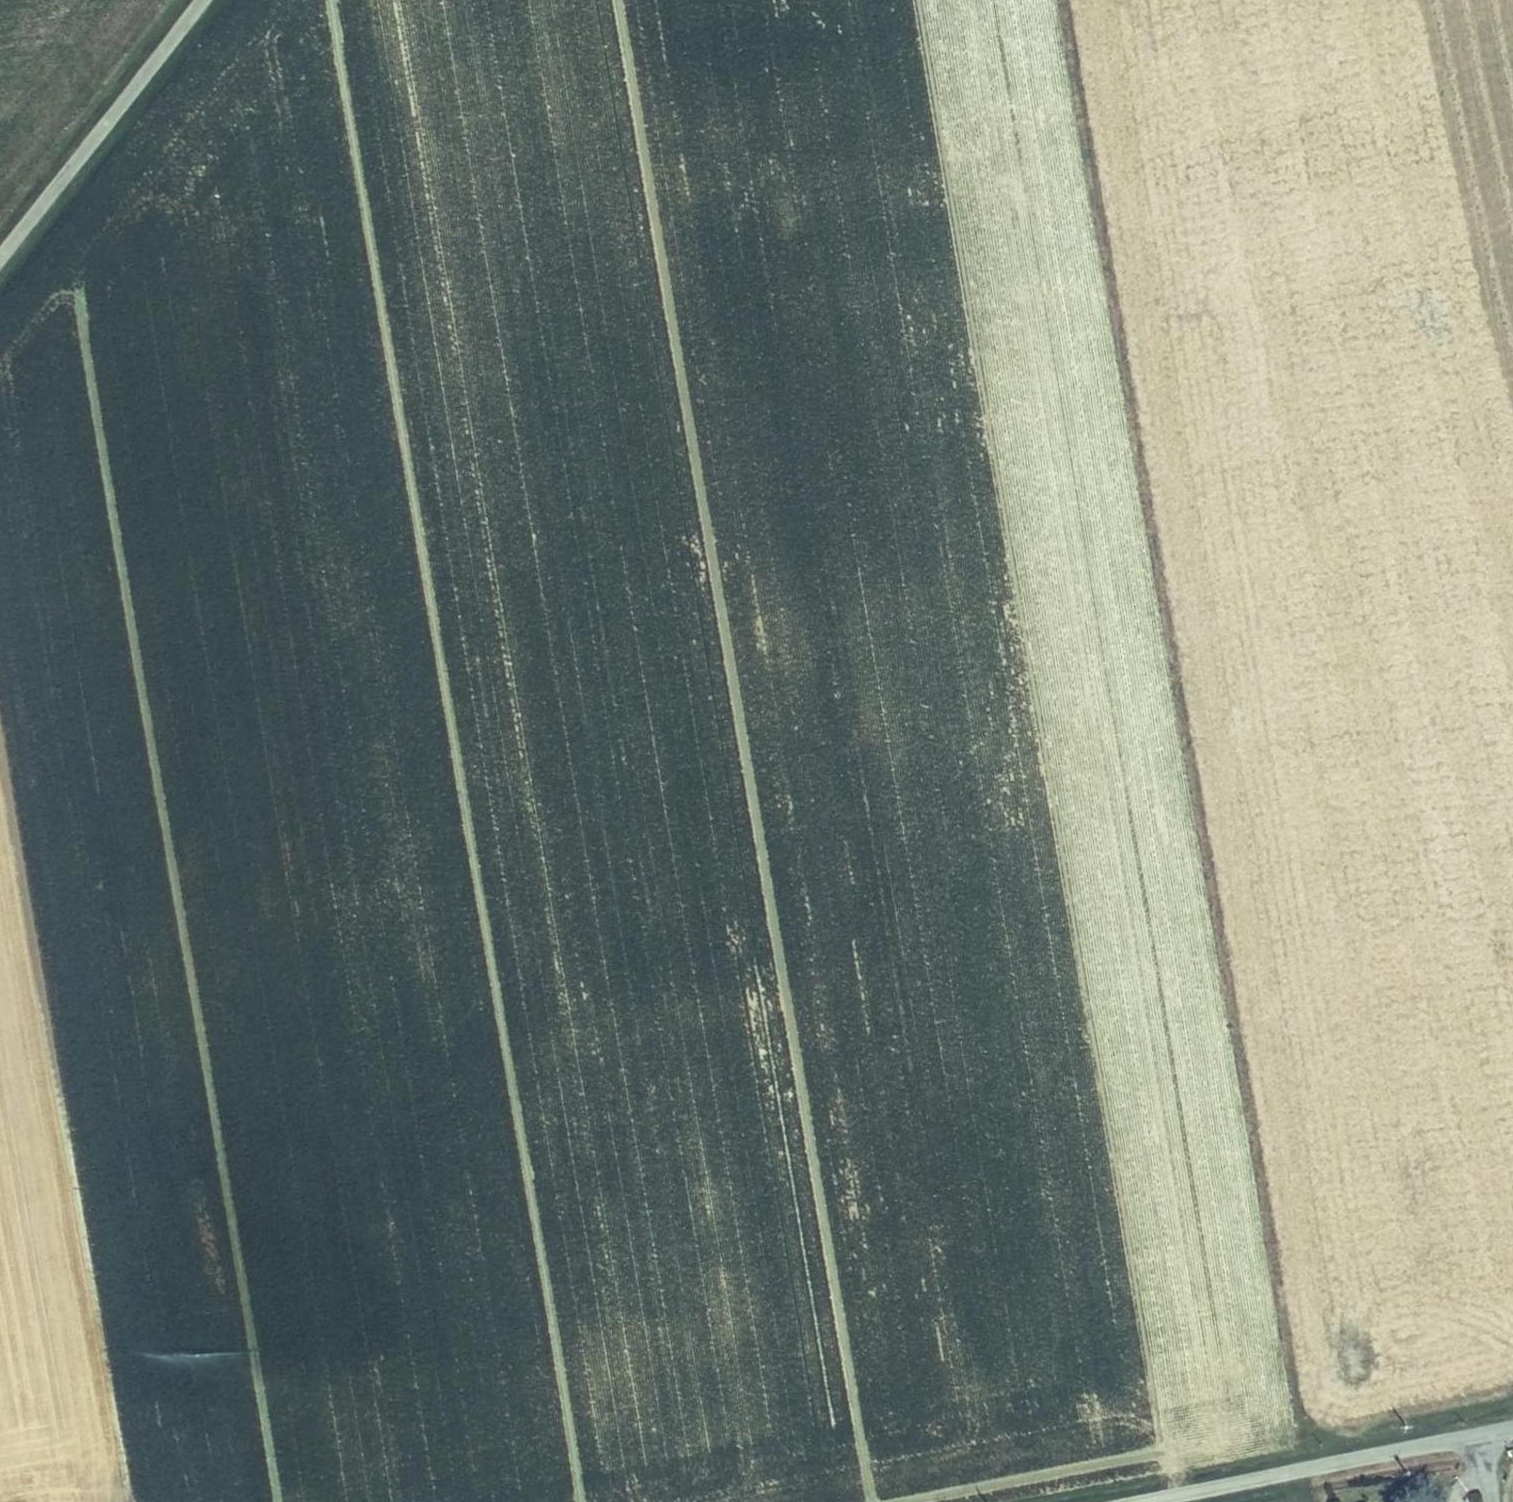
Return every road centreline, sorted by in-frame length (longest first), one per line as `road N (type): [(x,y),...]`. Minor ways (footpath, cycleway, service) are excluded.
road 1 (track): [(588,0),(967,1501)]
road 2 (unclassified): [(1145,1501),(1477,1437)]
road 3 (unclassified): [(202,0),(0,252)]

